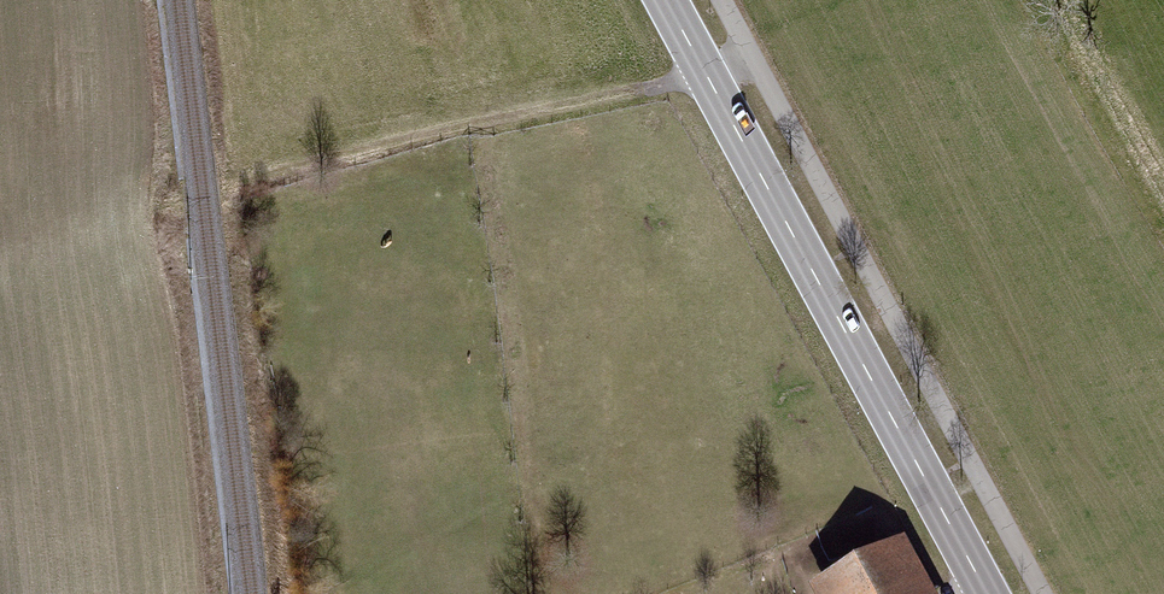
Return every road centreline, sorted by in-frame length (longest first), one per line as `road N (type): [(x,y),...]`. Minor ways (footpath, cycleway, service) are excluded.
road 1 (secondary): [(986,593),(664,0)]
road 2 (track): [(749,55),(707,77),(477,123),(238,186)]
road 3 (track): [(477,123),(546,593)]

